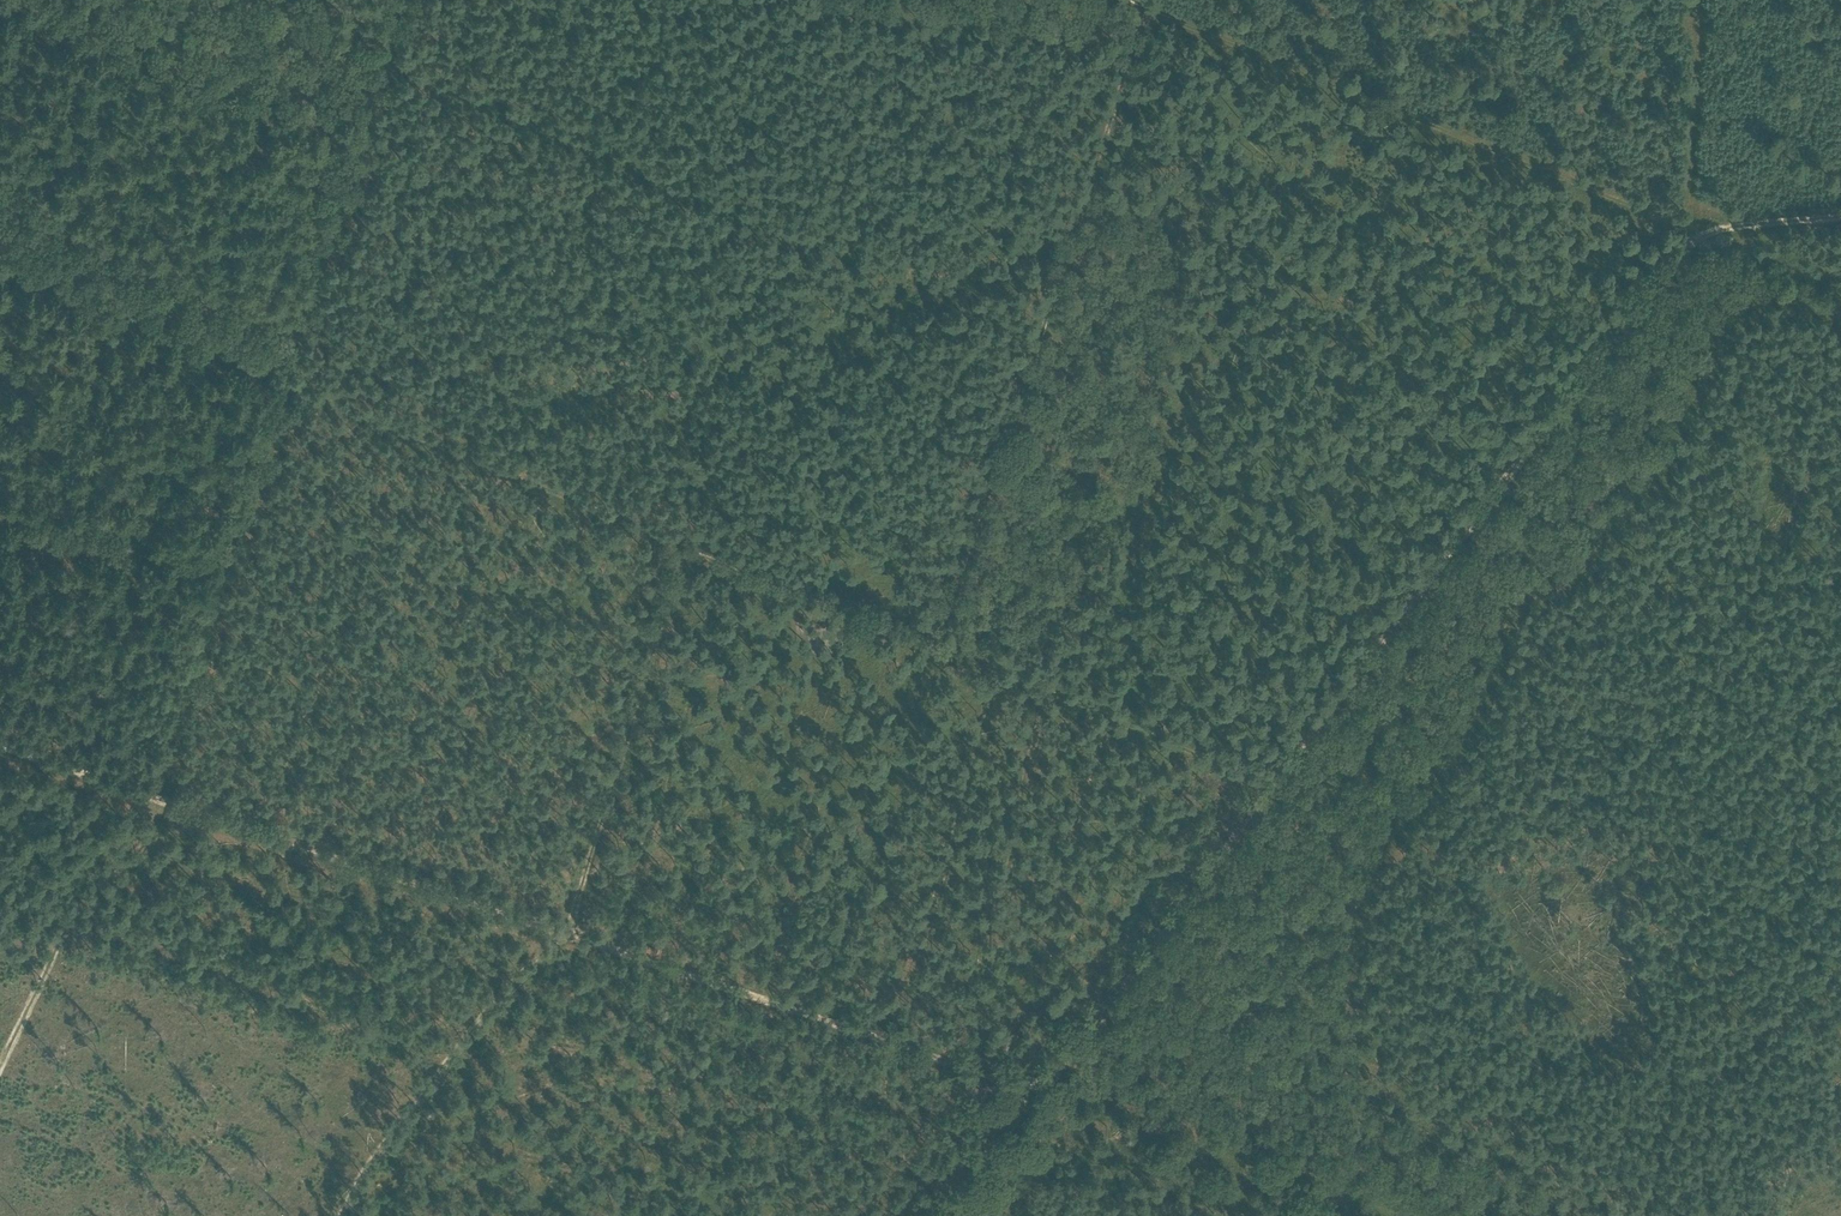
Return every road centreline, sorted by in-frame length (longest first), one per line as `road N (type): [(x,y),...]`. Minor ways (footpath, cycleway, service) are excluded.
road 1 (track): [(568,936),(681,544),(0,270)]
road 2 (track): [(568,936),(1396,1215)]
road 3 (track): [(1690,229),(1128,0)]
road 4 (track): [(0,745),(568,936)]
road 5 (track): [(1699,0),(1690,229)]
road 6 (track): [(1690,229),(1840,215)]

